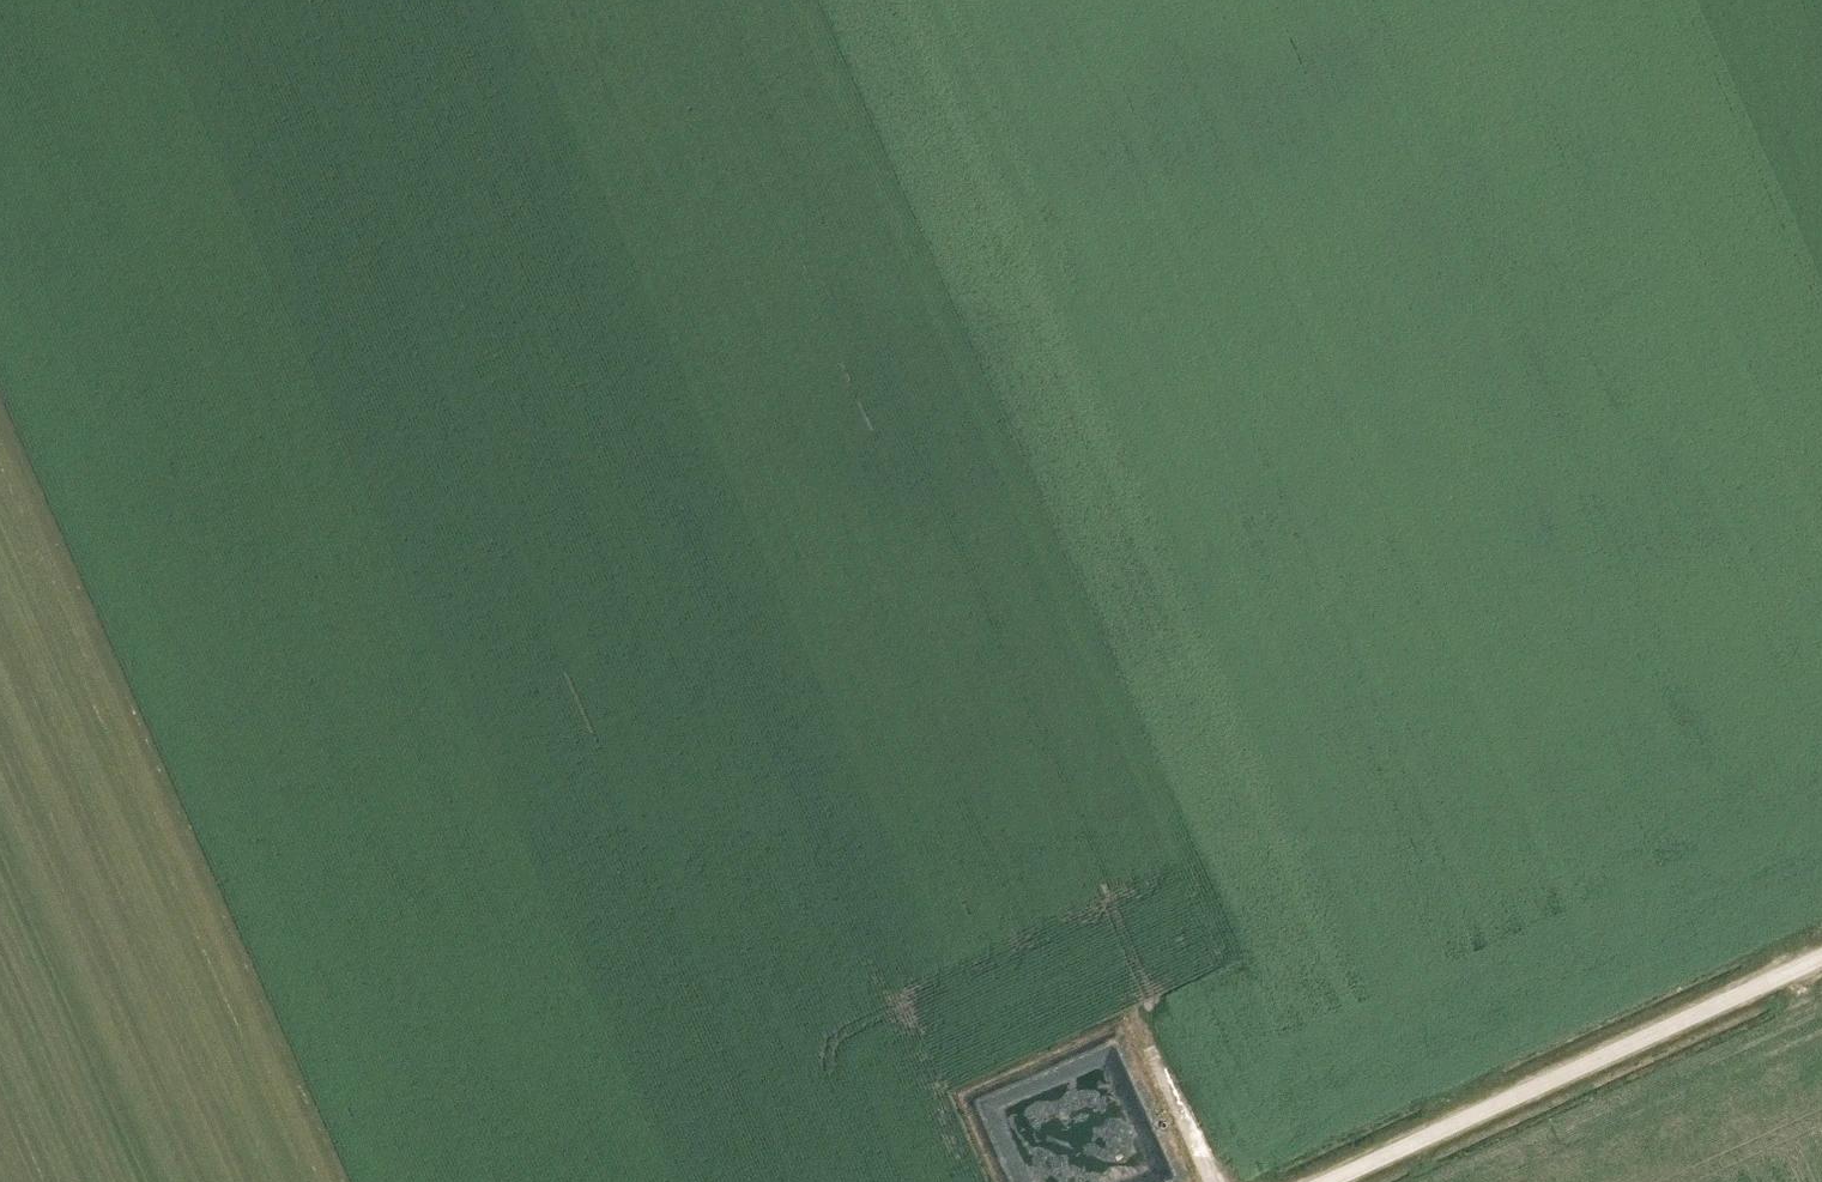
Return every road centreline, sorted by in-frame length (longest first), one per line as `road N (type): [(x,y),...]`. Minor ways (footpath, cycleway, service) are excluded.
road 1 (unclassified): [(1321,1181),(1821,954)]

